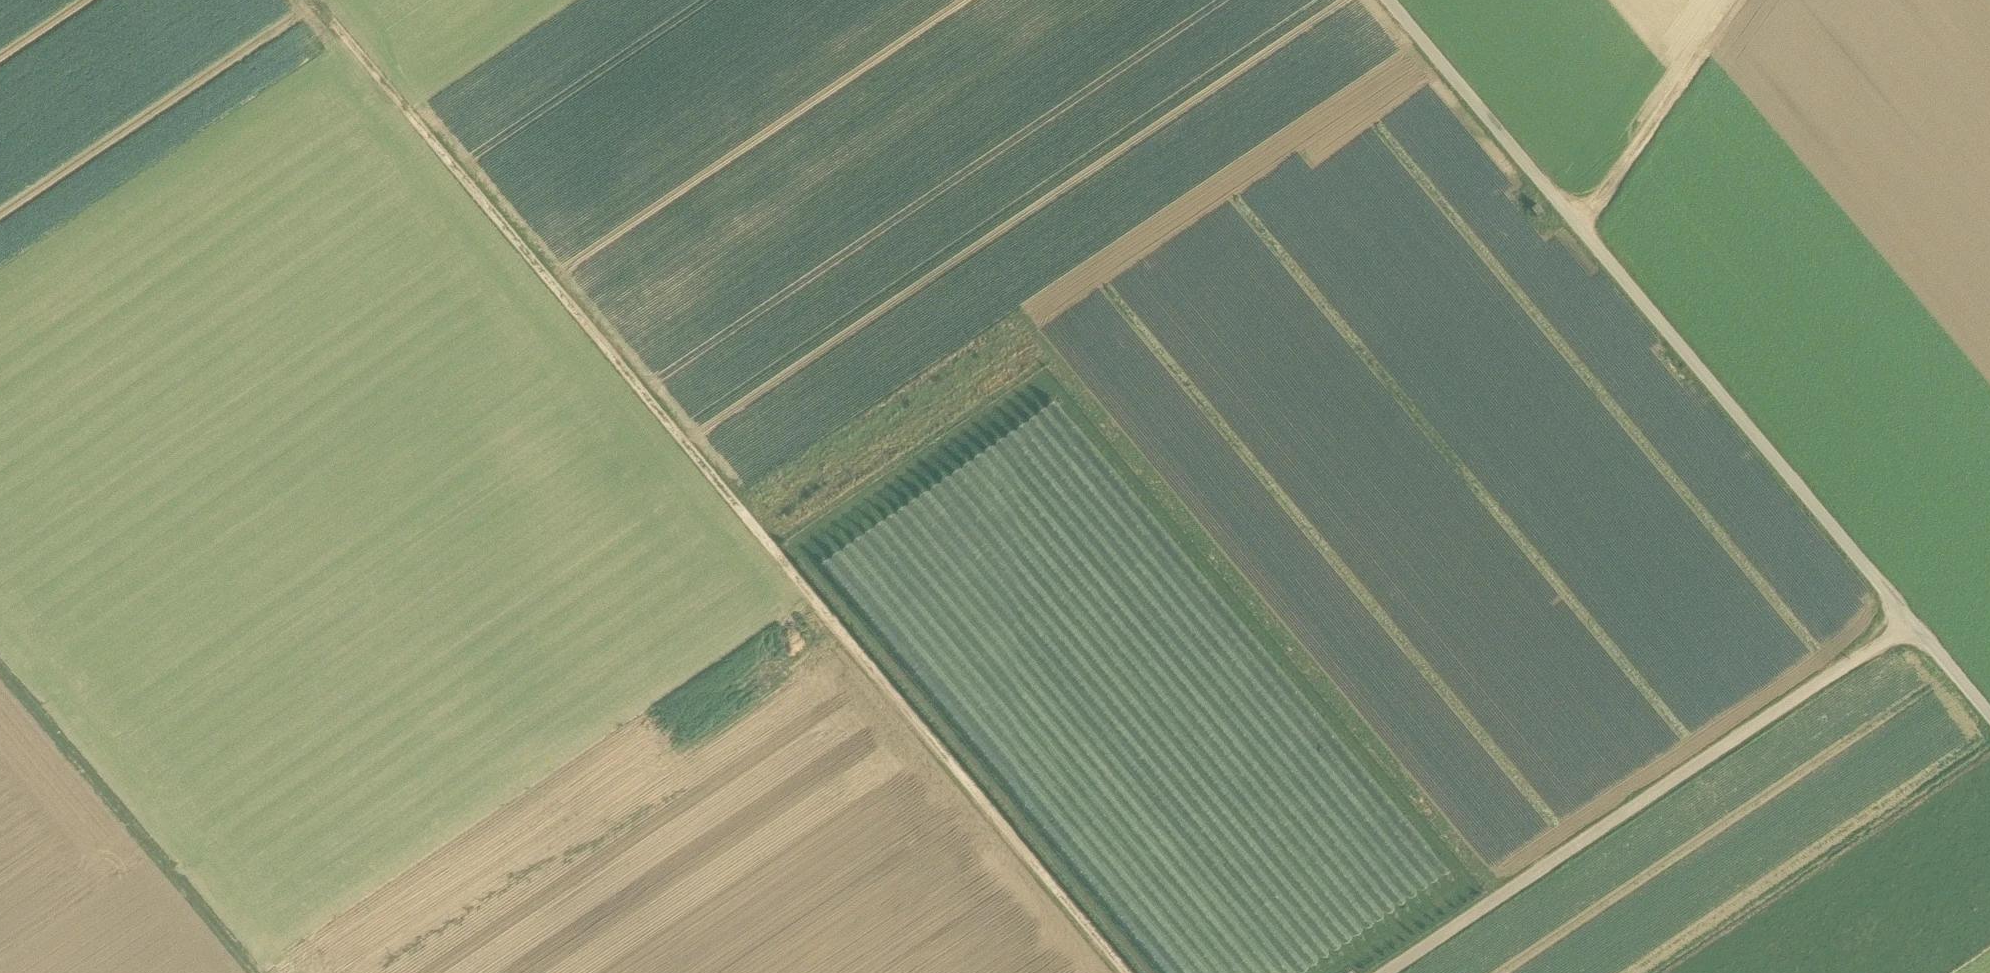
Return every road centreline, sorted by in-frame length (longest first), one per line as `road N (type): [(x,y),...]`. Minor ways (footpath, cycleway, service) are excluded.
road 1 (track): [(1131,972),(313,0)]
road 2 (unclassified): [(1389,0),(1989,720)]
road 3 (track): [(1908,622),(1382,972)]
road 4 (track): [(256,972),(0,668)]
road 5 (track): [(1578,226),(1740,0)]

